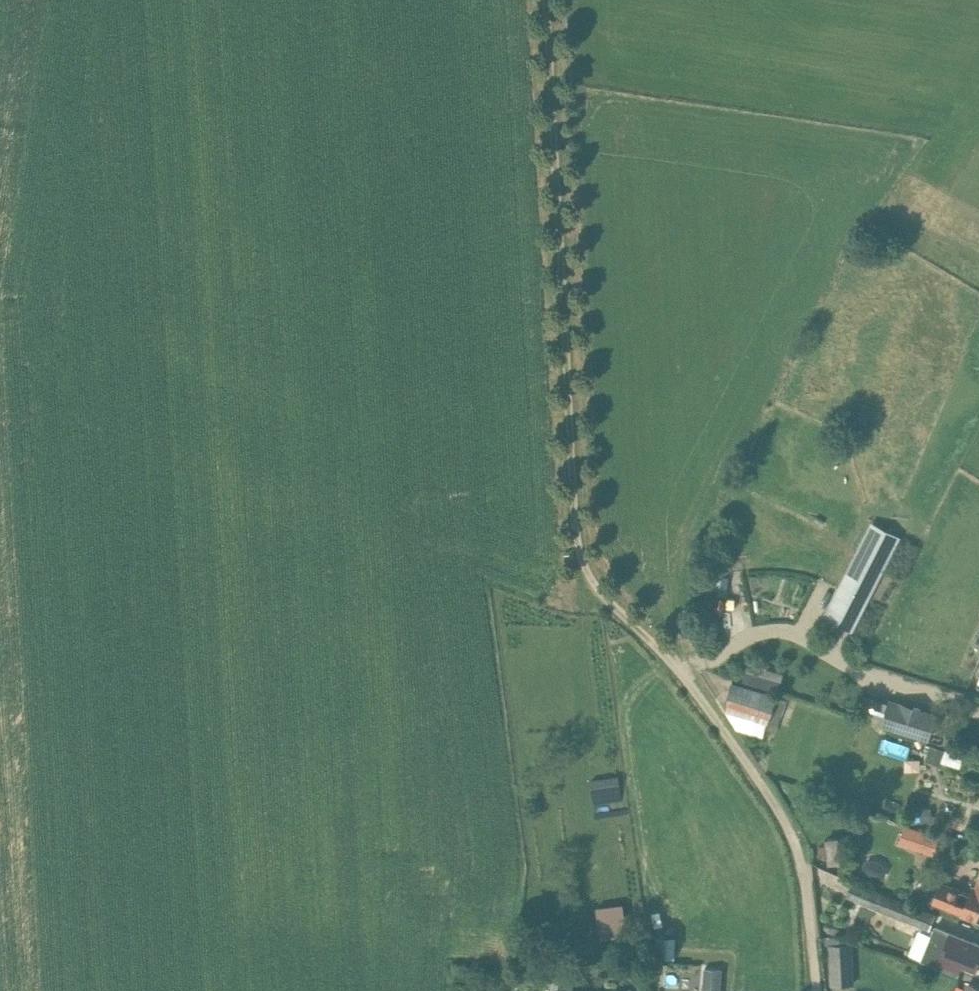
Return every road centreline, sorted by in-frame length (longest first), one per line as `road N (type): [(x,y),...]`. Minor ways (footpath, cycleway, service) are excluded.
road 1 (track): [(818,990),(791,823),(672,659),(585,574),(575,533),(546,0)]

